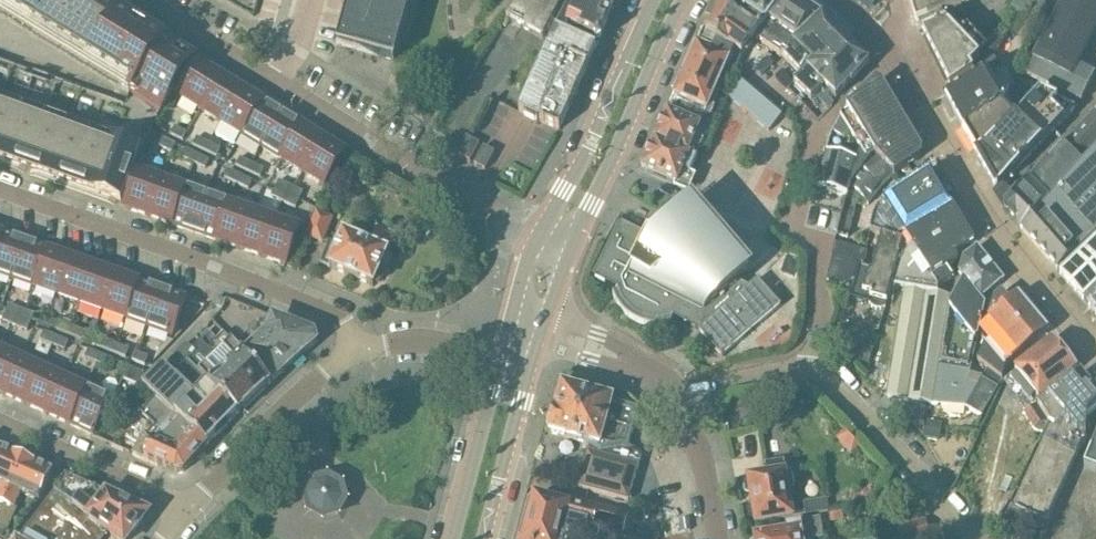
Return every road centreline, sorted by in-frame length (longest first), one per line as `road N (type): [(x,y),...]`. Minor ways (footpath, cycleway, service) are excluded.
road 1 (residential): [(535,236),(143,0)]
road 2 (residential): [(0,190),(336,314),(355,349)]
road 3 (residential): [(675,399),(812,366),(899,453),(966,538)]
road 4 (tertiary): [(570,253),(688,0)]
road 5 (tertiary): [(653,0),(535,236)]
road 6 (residential): [(187,508),(355,349)]
road 7 (tertiary): [(508,326),(453,538)]
road 8 (tertiary): [(485,538),(542,332)]
road 9 (residential): [(187,508),(0,422)]
road 10 (residential): [(355,349),(455,327),(508,326)]
road 11 (residential): [(675,399),(646,372),(542,332)]
road 12 (residential): [(717,538),(706,465),(675,399)]

